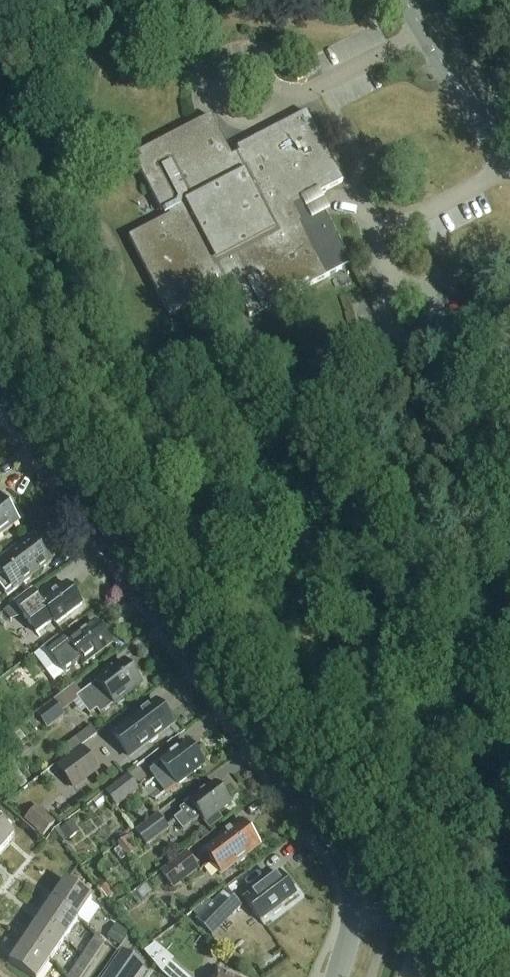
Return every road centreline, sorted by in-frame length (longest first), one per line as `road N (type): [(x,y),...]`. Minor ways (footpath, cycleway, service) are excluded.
road 1 (tertiary): [(355,917),(337,853),(0,394)]
road 2 (unclassified): [(509,161),(408,0)]

